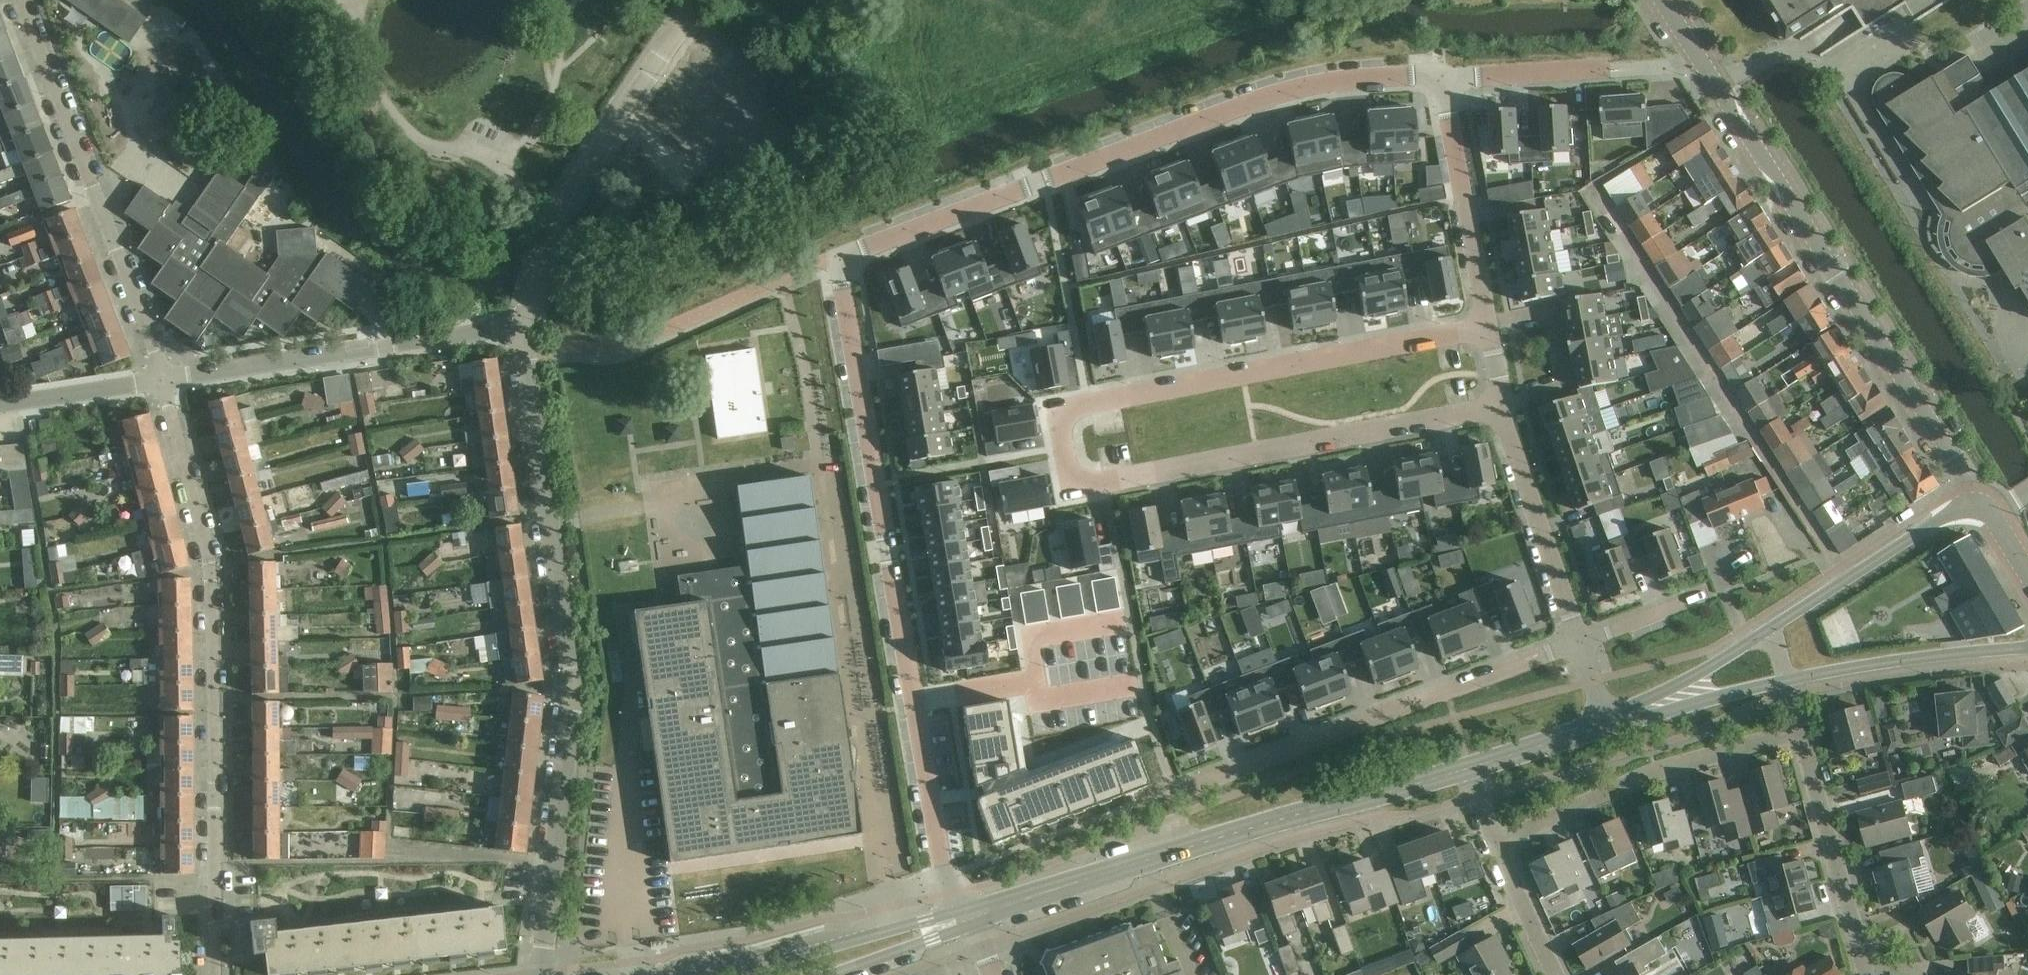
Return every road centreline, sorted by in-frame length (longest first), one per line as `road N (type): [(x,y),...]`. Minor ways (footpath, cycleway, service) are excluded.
road 1 (residential): [(964,918),(949,895),(834,257),(1291,91),(1442,77)]
road 2 (residential): [(1487,328),(1084,407),(1058,431),(1067,472),(1080,482),(1501,405)]
road 3 (residential): [(545,974),(571,661),(524,324)]
road 4 (residential): [(215,974),(224,605),(208,507),(167,382)]
road 5 (tertiary): [(964,918),(1470,768)]
road 6 (tertiary): [(1969,502),(1955,459),(1717,87)]
road 7 (residential): [(1182,791),(1578,641)]
road 8 (residential): [(167,382),(23,0)]
road 9 (unclassified): [(524,324),(552,220),(697,0)]
road 10 (residential): [(167,382),(524,324)]
road 11 (residential): [(1866,974),(1789,682)]
road 12 (tertiary): [(964,918),(927,918),(704,974)]
road 13 (residential): [(1487,328),(1442,77)]
road 14 (residential): [(1578,641),(1501,405)]
road 15 (tertiary): [(1789,682),(2027,646)]
road 16 (tertiary): [(1969,502),(1774,626)]
road 17 (residential): [(1470,768),(1559,974)]
road 18 (residential): [(0,406),(167,382)]
road 19 (tertiary): [(1774,626),(1636,713)]
road 20 (residential): [(1442,77),(1601,69)]
road 21 (tertiary): [(1636,713),(1789,682)]
road 22 (tertiary): [(834,974),(933,938),(964,918)]
road 23 (tertiary): [(1470,768),(1605,724)]
road 24 (residential): [(1578,641),(1707,595)]

